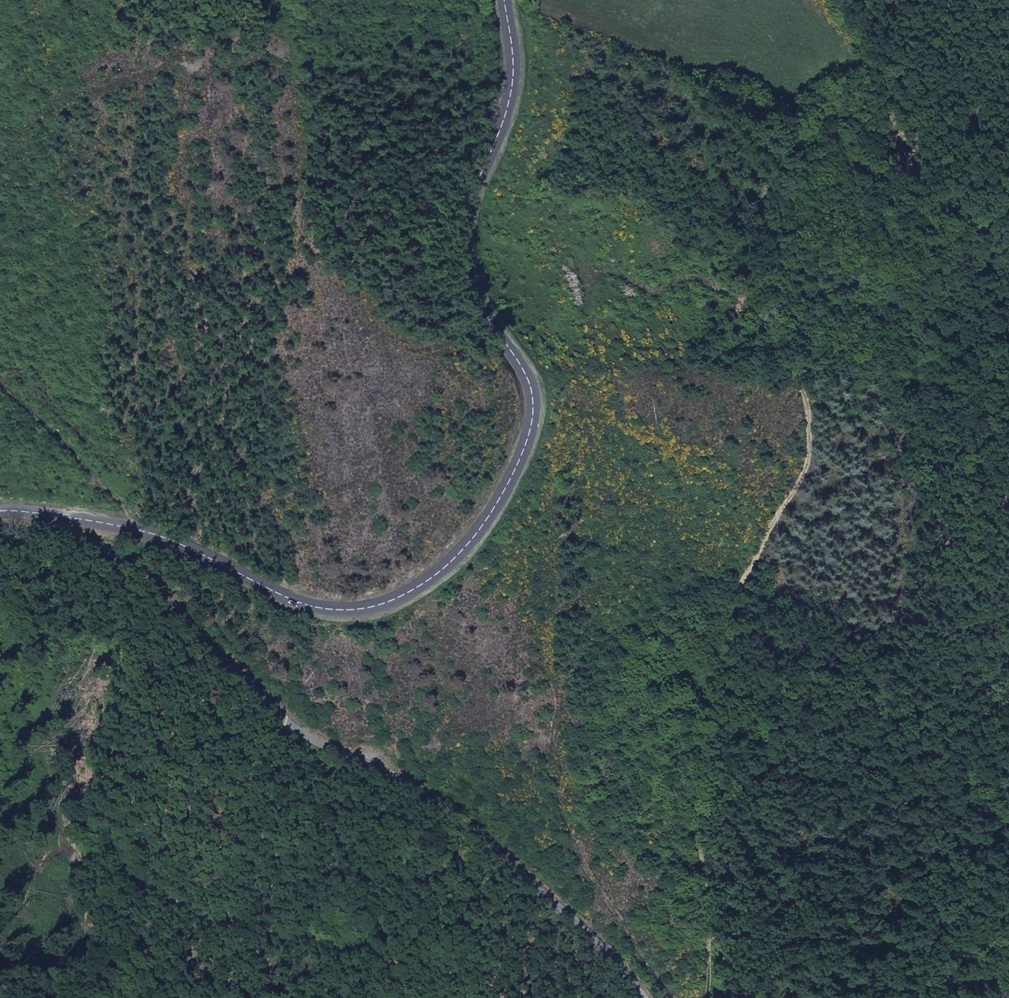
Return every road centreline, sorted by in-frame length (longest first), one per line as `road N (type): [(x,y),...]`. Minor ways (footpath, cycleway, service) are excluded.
road 1 (track): [(707,997),(695,730),(728,617),(810,462),(813,435),(756,282),(754,249),(776,158),(806,98),(841,77),(1008,61)]
road 2 (secondary): [(55,518),(156,536),(286,597),(336,611),(398,601),(451,564),(495,509),(533,423),(528,379),(480,301),(465,241),(511,92),(506,0)]
road 3 (unclassified): [(55,518),(62,536),(132,566),(204,644),(311,738),(419,789),(463,822),(585,930),(644,997)]
road 4 (track): [(0,384),(132,510),(133,528)]

